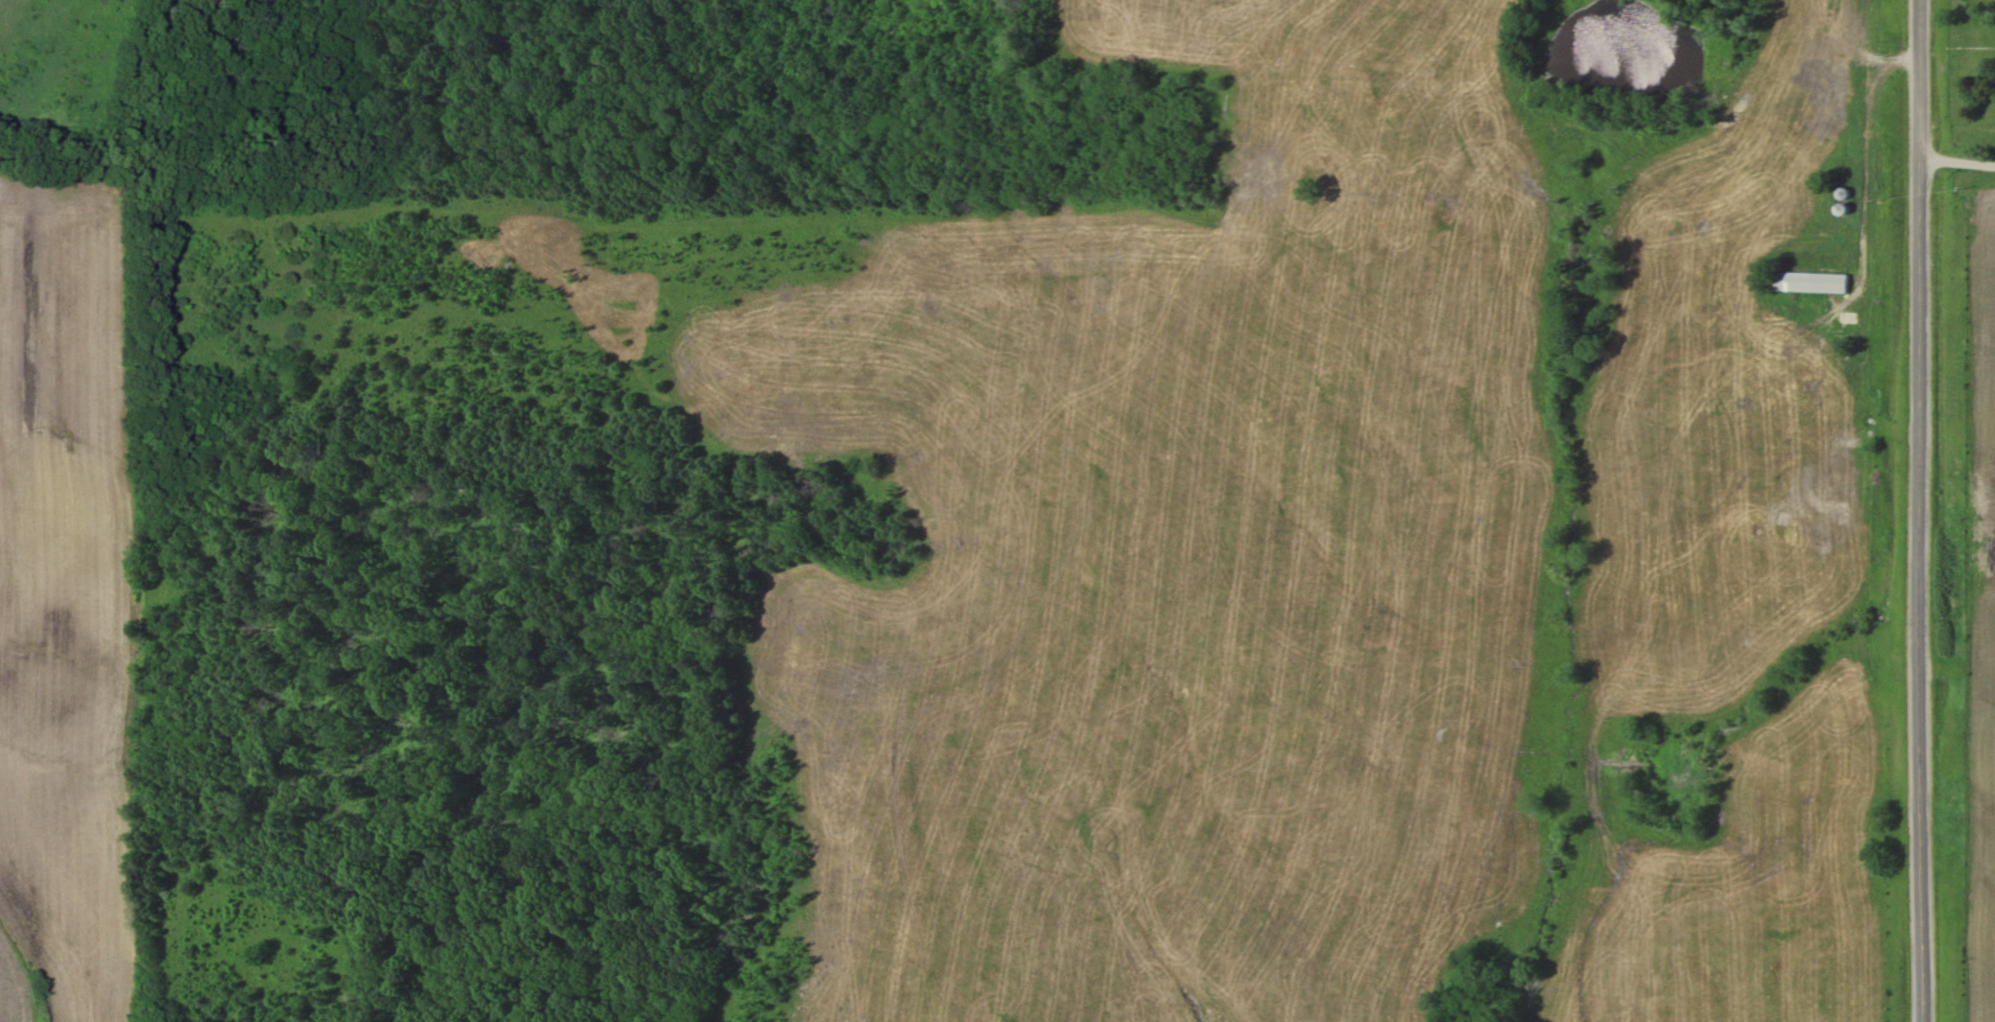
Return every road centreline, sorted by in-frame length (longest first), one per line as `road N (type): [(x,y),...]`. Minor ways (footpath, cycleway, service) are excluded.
road 1 (tertiary): [(1923,1021),(1922,0)]

